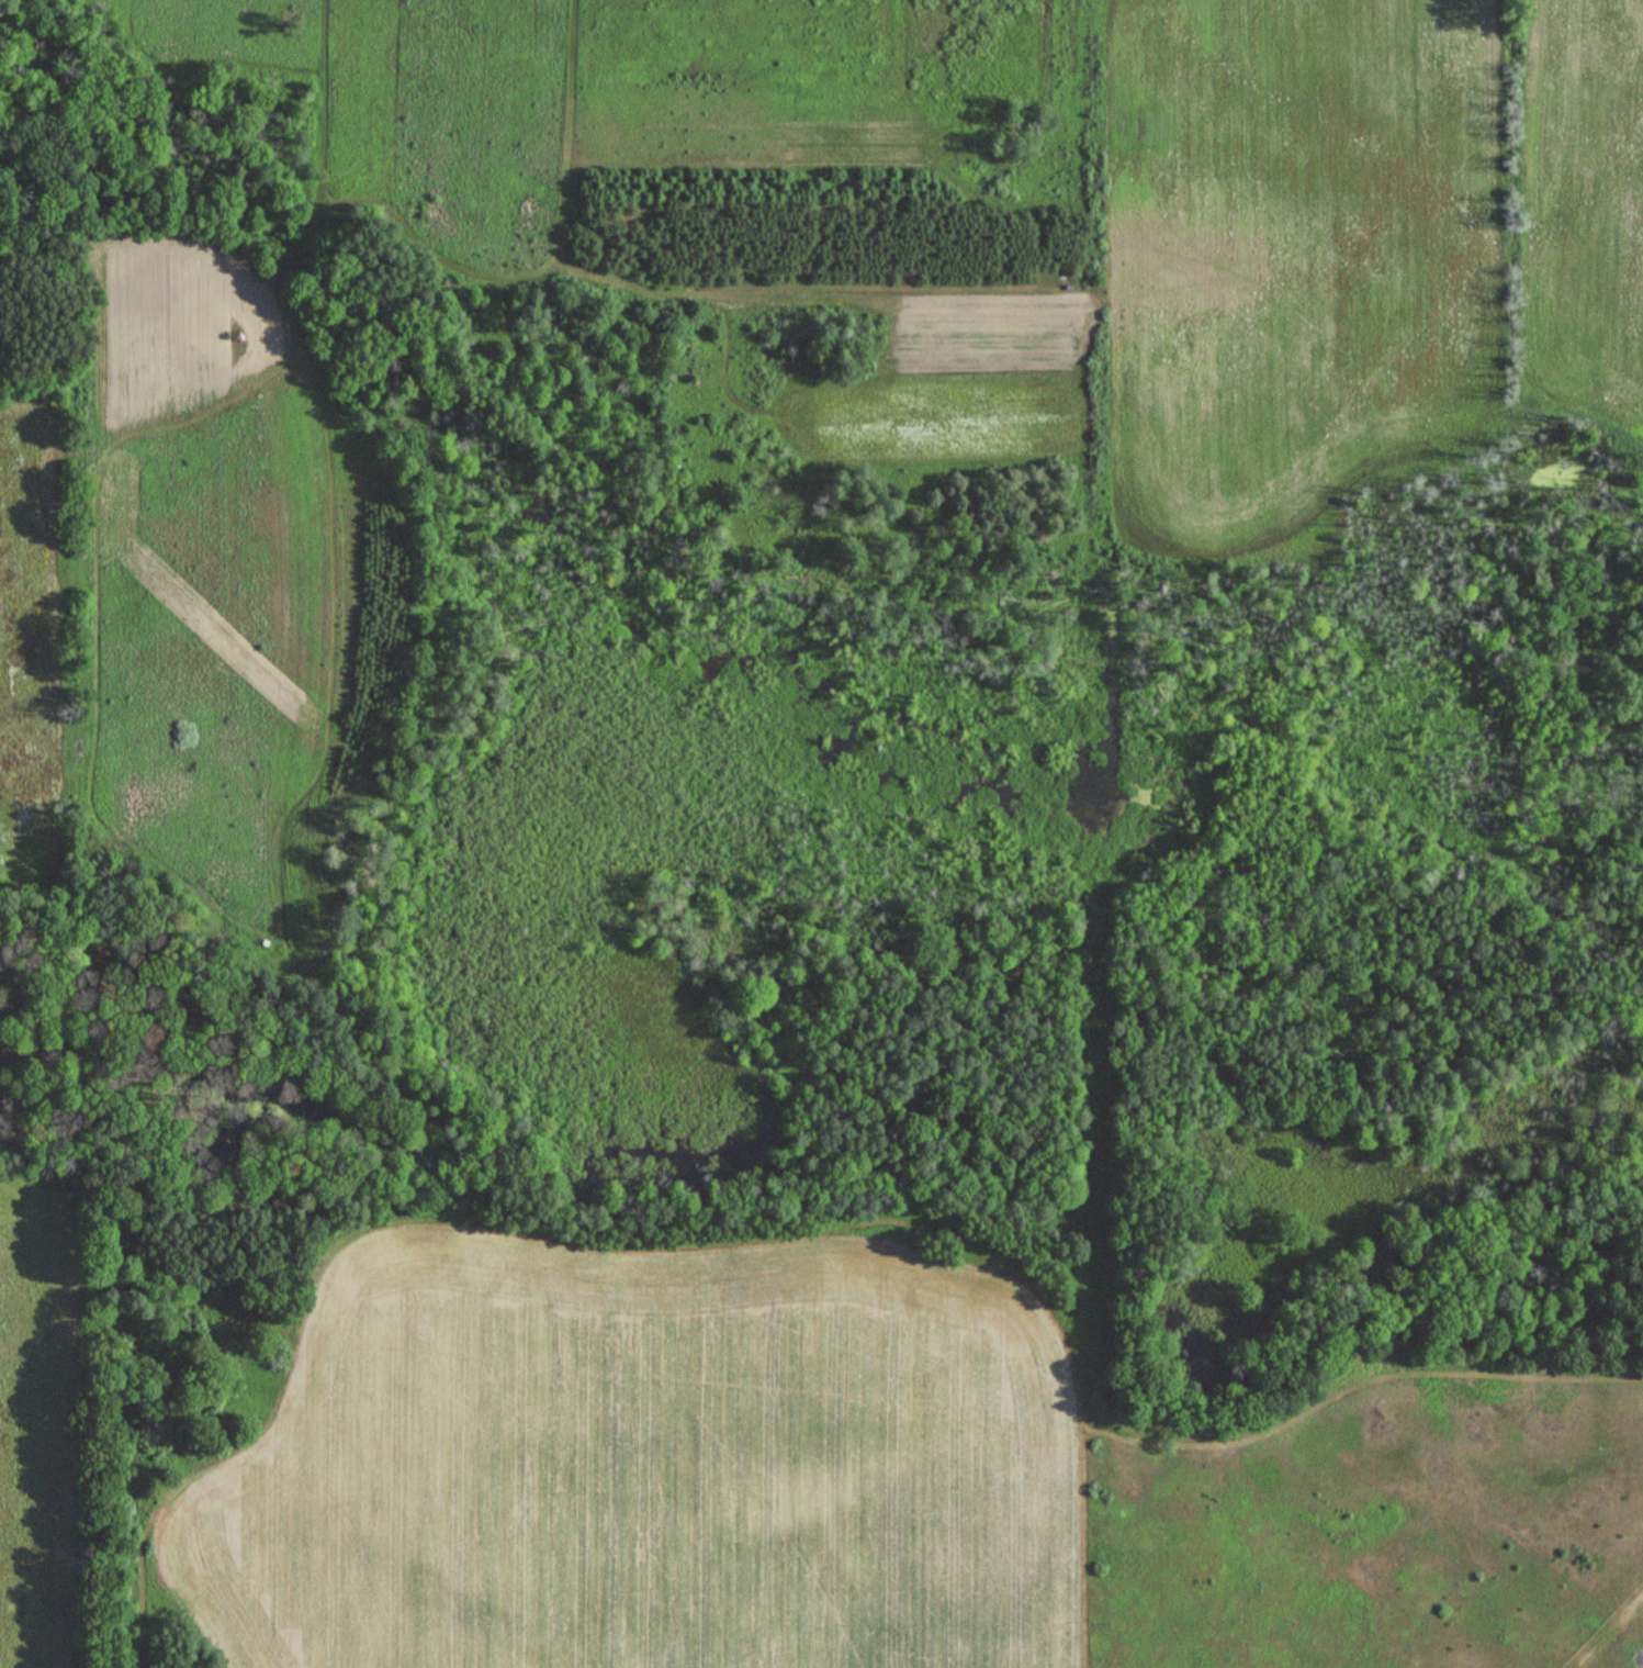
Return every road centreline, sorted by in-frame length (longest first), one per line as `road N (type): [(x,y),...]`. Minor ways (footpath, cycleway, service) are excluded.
road 1 (residential): [(291,1296),(0,1207)]

